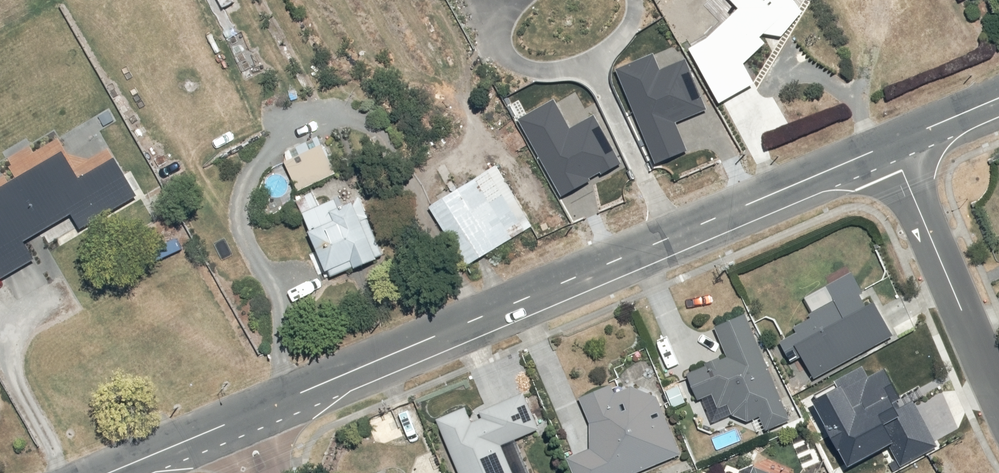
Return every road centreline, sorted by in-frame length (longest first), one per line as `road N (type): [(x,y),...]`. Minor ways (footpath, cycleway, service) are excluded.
road 1 (tertiary): [(242,419),(892,145)]
road 2 (residential): [(998,418),(892,145)]
road 3 (tertiary): [(112,472),(242,419)]

